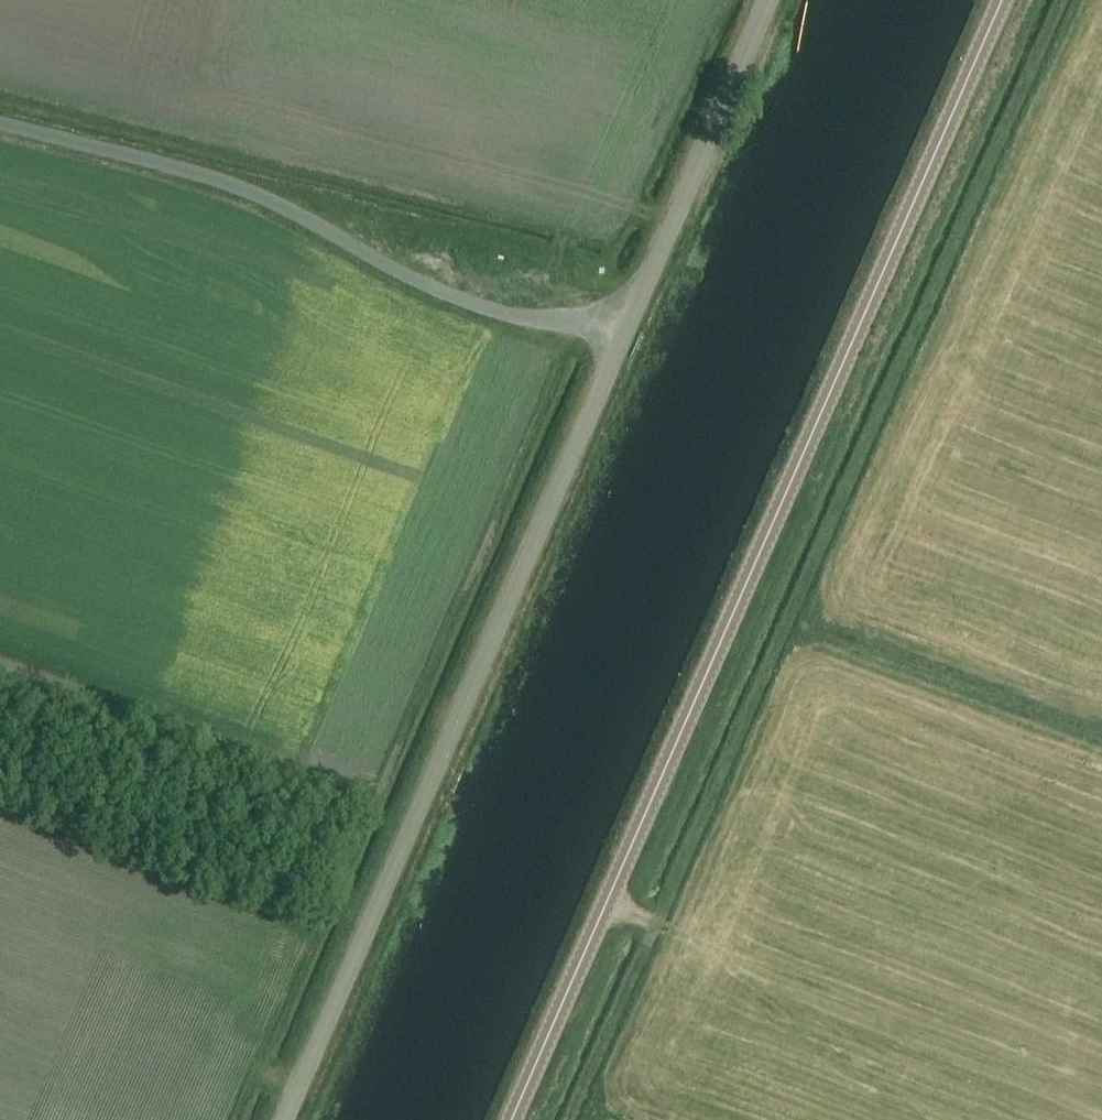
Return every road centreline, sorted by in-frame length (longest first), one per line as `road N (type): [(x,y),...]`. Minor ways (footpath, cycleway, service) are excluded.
road 1 (unclassified): [(514,1119),(1002,0)]
road 2 (unclassified): [(287,1119),(768,0)]

